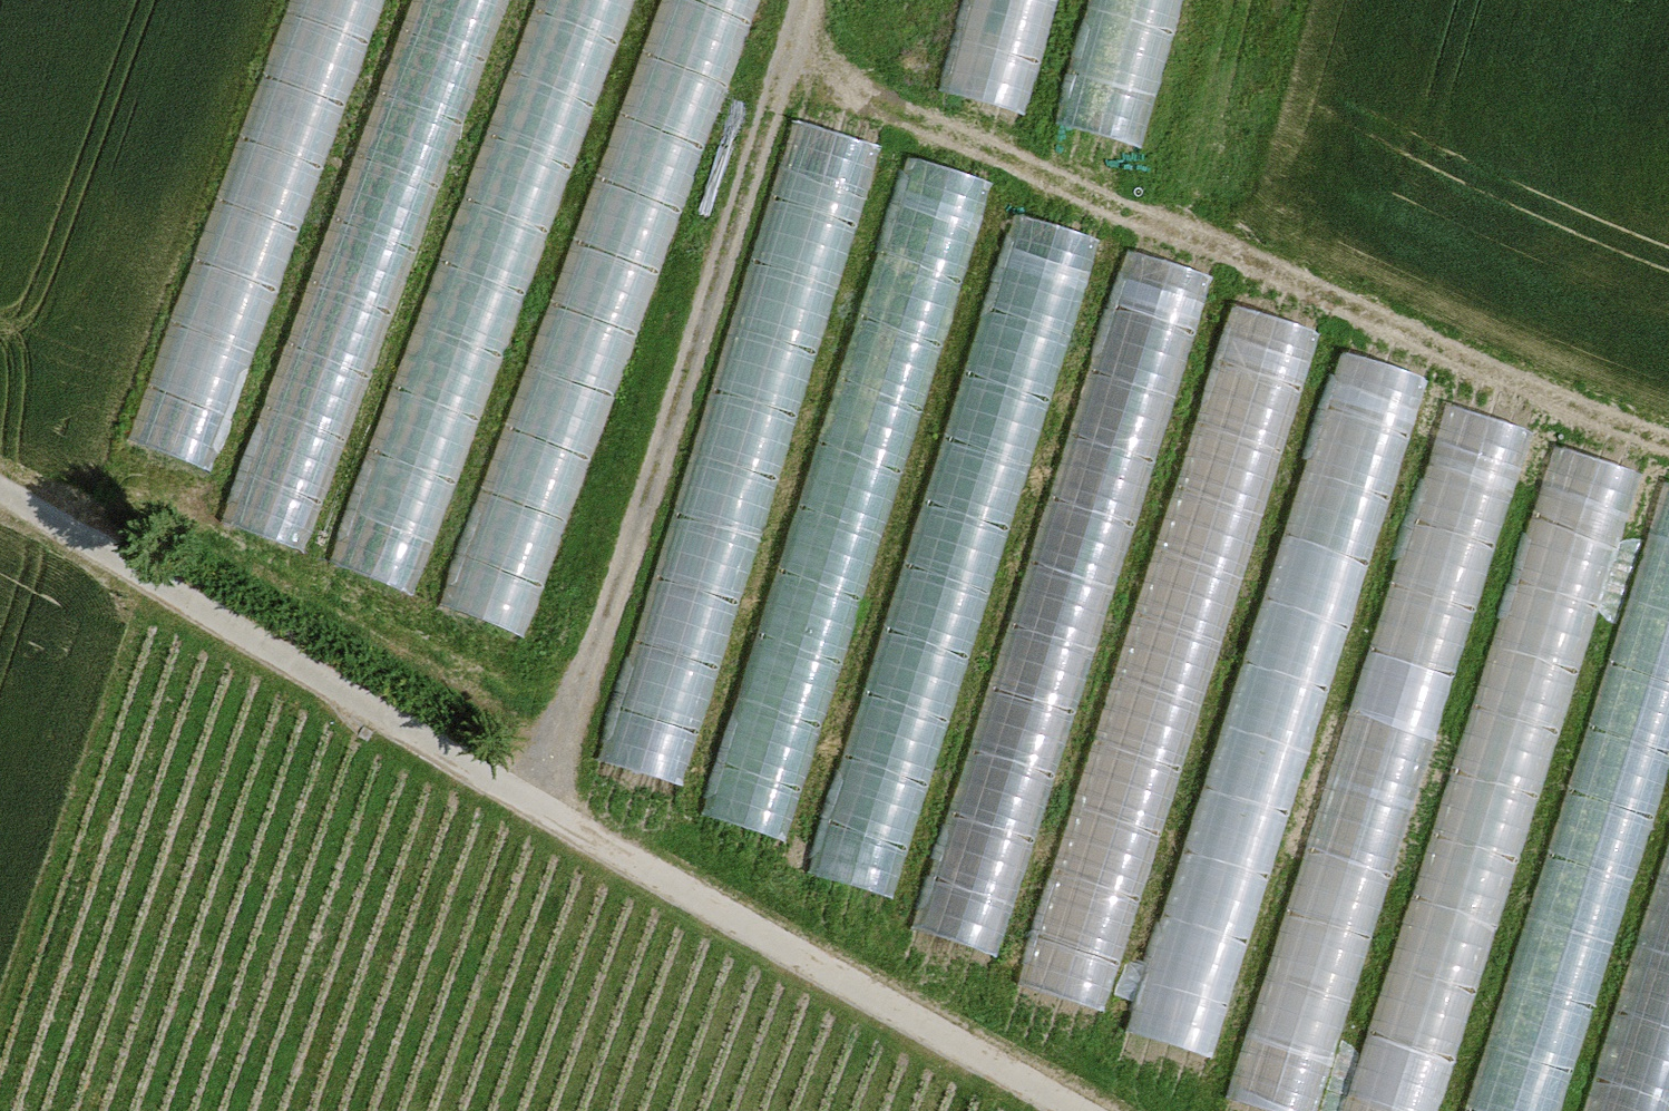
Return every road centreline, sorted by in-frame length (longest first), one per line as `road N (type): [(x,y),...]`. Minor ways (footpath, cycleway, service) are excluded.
road 1 (track): [(0,486),(1078,1110)]
road 2 (track): [(788,67),(1018,157),(1668,451)]
road 3 (track): [(541,805),(658,479),(768,108),(811,0)]
road 4 (track): [(564,733),(150,504)]

